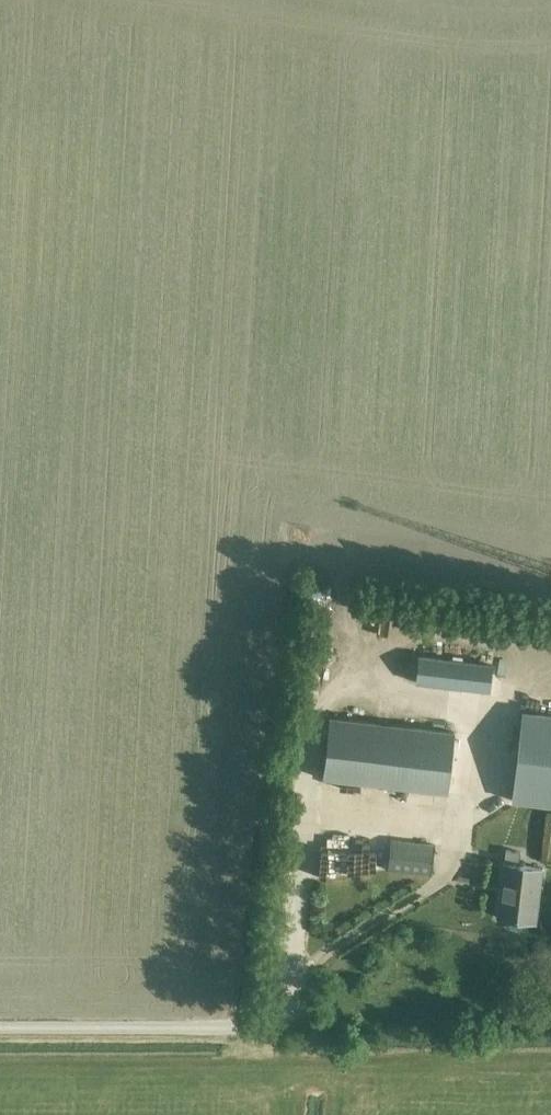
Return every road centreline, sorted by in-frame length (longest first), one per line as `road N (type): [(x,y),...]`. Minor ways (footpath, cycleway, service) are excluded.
road 1 (residential): [(0,1028),(211,1022),(265,993)]

